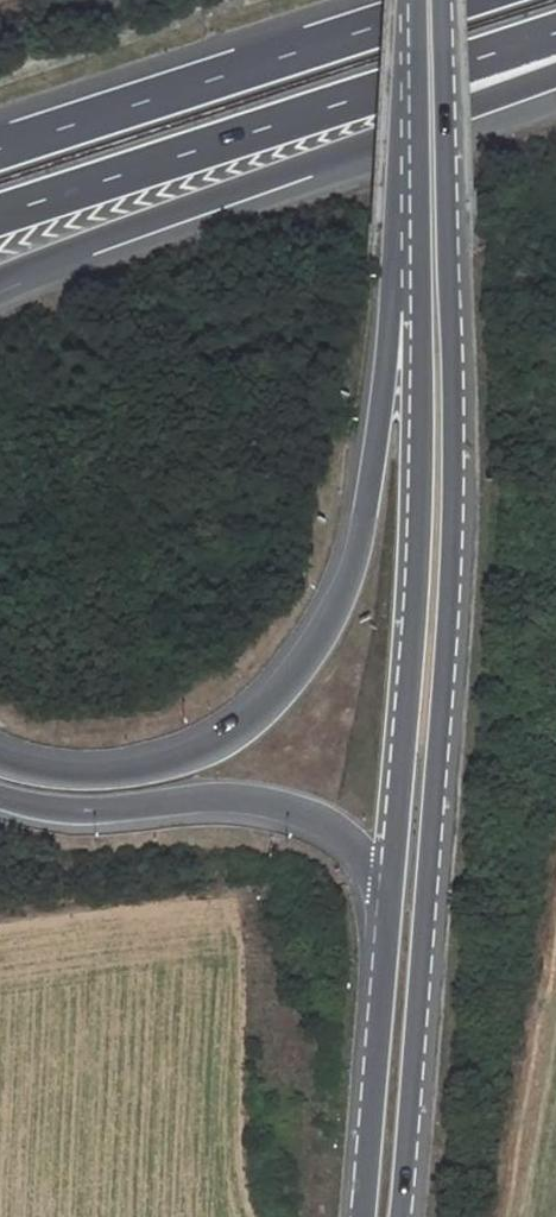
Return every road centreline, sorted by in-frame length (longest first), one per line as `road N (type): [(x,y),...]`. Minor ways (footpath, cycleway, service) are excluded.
road 1 (tertiary): [(403,1216),(437,892),(457,574),(445,0)]
road 2 (motorway): [(416,159),(361,535),(336,606),(287,688),(240,731),(177,761),(98,771),(0,751)]
road 3 (tertiary): [(416,159),(418,581),(393,902)]
road 4 (motorway): [(0,279),(555,76)]
road 5 (motorway): [(0,212),(555,30)]
road 6 (motorway): [(456,0),(0,146)]
road 7 (motorway): [(0,794),(59,814),(230,800),(341,822),(393,902)]
road 8 (tertiary): [(393,902),(365,1216)]
road 9 (tertiary): [(415,0),(416,159)]

